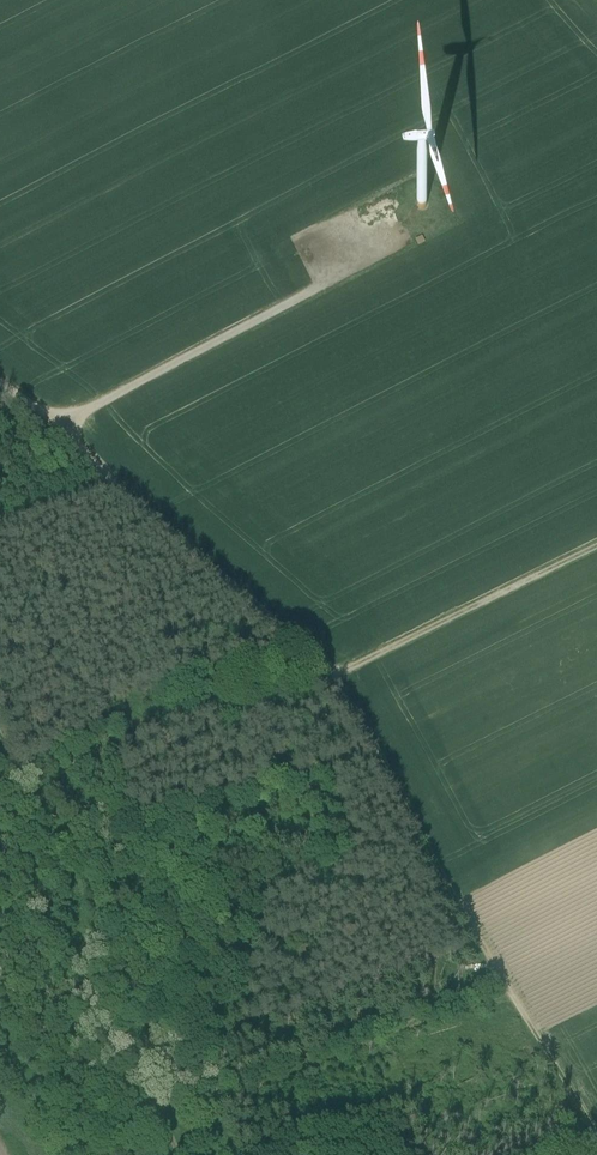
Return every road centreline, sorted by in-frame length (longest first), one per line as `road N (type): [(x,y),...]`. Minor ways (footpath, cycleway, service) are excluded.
road 1 (track): [(596,1150),(329,690)]
road 2 (track): [(329,690),(0,393)]
road 3 (track): [(0,734),(42,821),(59,826),(329,690)]
road 4 (track): [(50,438),(396,261)]
road 5 (track): [(167,1121),(509,998)]
road 6 (track): [(596,555),(329,690)]
road 7 (track): [(184,1154),(167,1121),(31,1020),(0,967)]

